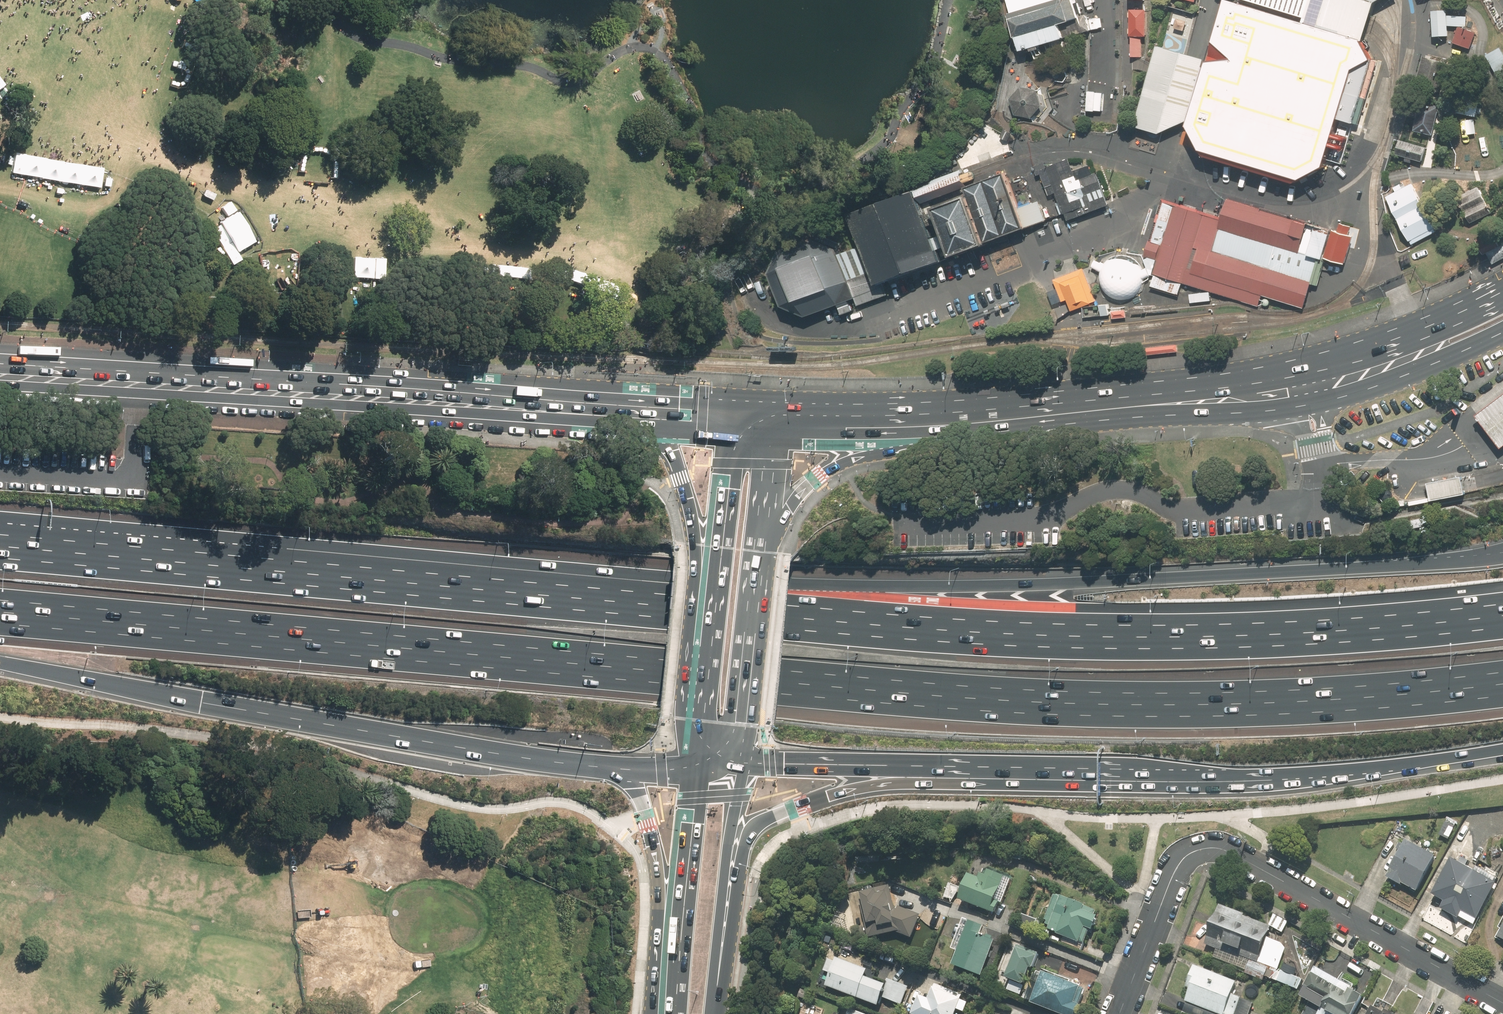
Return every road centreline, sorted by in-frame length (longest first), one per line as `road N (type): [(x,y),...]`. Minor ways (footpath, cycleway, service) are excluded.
road 1 (motorway): [(1502,672),(1299,689),(1097,693),(0,599)]
road 2 (motorway): [(379,593),(1107,649),(1342,643),(1502,627)]
road 3 (motorway): [(379,593),(671,579),(1061,586),(1364,570),(1502,553)]
road 4 (motorway): [(616,769),(0,665)]
road 5 (motorway): [(1502,748),(1249,781),(984,772)]
road 6 (motorway): [(984,772),(820,797),(751,830),(717,1013)]
road 7 (primary): [(345,395),(461,386),(732,403)]
road 8 (motorway): [(0,558),(379,593)]
road 9 (primary): [(770,404),(1085,398),(1131,407)]
road 10 (primary): [(0,376),(345,395)]
road 11 (residential): [(1502,1004),(1236,856),(1207,849)]
road 12 (primary): [(647,427),(456,415),(345,395)]
road 13 (motorway): [(651,1013),(655,850),(641,798),(616,769)]
road 14 (primary): [(734,763),(712,1013)]
road 15 (motorway): [(984,772),(734,763)]
road 16 (primary): [(678,1013),(700,766)]
road 17 (primary): [(710,653),(693,609),(696,545),(681,478),(671,449),(647,427)]
road 18 (primary): [(966,429),(837,466),(760,541)]
road 19 (primary): [(710,653),(730,428)]
road 20 (primary): [(760,541),(734,763)]
road 21 (primary): [(1131,407),(1341,380)]
road 22 (primary): [(966,429),(769,430)]
road 23 (residential): [(1119,1013),(1173,874),(1207,849)]
road 24 (primary): [(1341,380),(1502,293)]
road 25 (primary): [(1502,332),(1448,358),(1341,380)]
road 26 (primary): [(1131,407),(966,429)]

